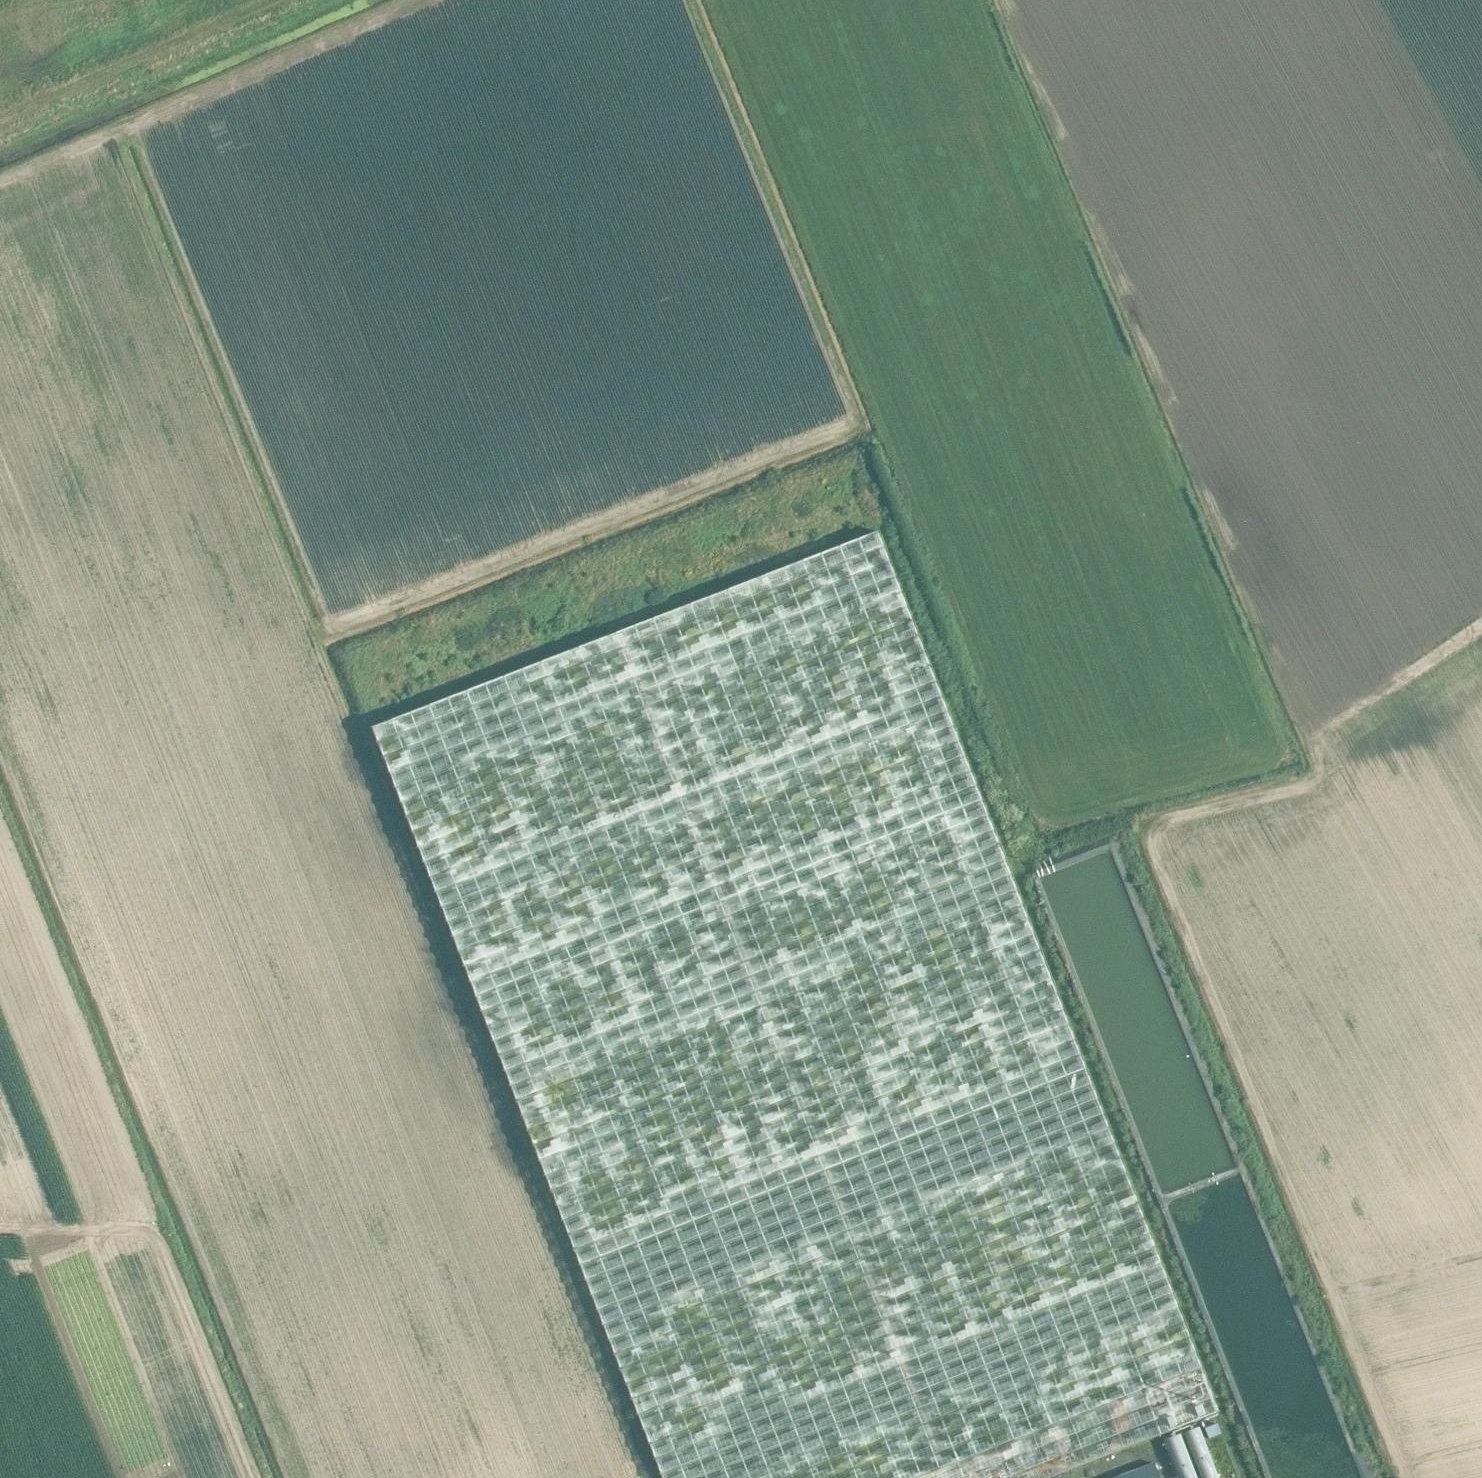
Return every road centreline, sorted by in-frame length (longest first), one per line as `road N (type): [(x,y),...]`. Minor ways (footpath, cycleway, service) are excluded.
road 1 (track): [(0,121),(281,0)]

